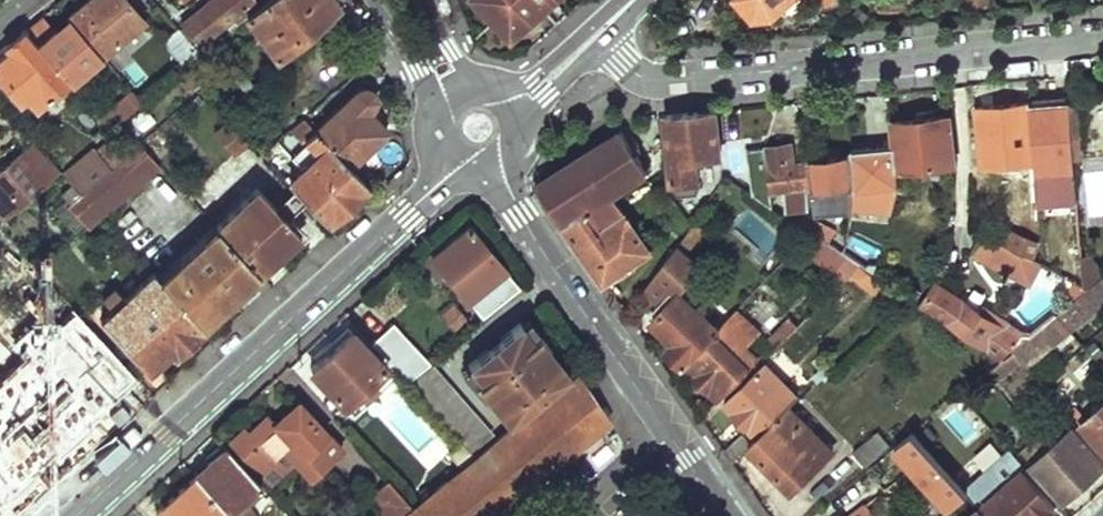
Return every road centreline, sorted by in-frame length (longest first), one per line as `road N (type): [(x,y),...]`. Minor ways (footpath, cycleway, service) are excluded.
road 1 (residential): [(617,13),(612,32),(623,61),(640,75),(677,82),(1102,39)]
road 2 (tertiary): [(456,157),(404,214),(72,515)]
road 3 (tertiary): [(726,515),(554,269),(493,157)]
road 4 (tertiary): [(513,129),(600,29)]
road 5 (tertiary): [(376,0),(439,115)]
road 6 (tertiary): [(600,29),(502,99)]

